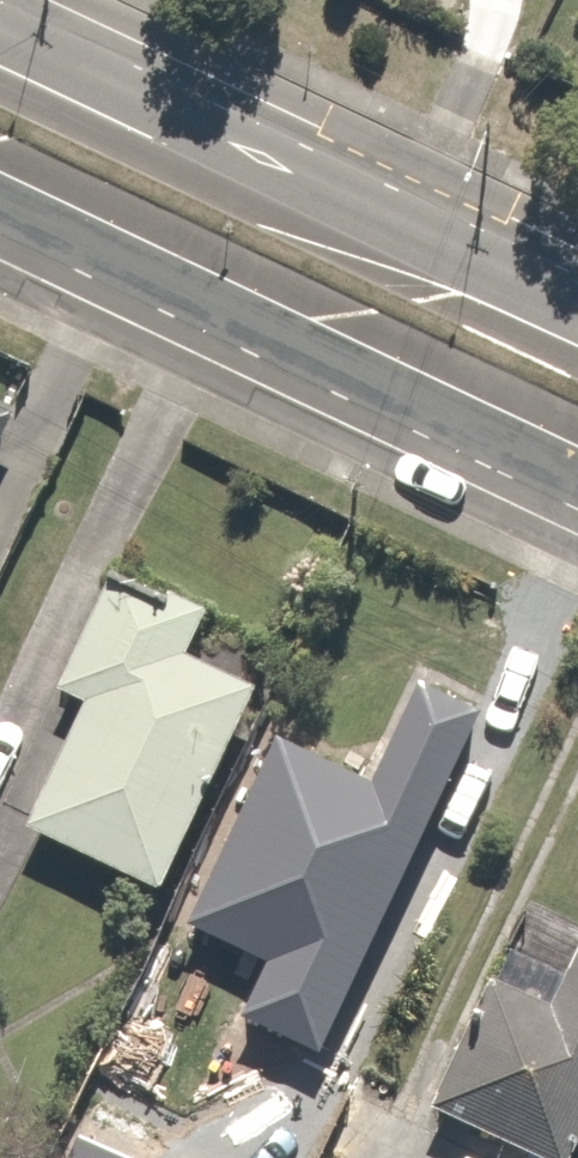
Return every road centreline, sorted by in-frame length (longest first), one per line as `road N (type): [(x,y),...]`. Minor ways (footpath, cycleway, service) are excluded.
road 1 (secondary): [(577,486),(0,207)]
road 2 (secondary): [(0,35),(577,304)]

